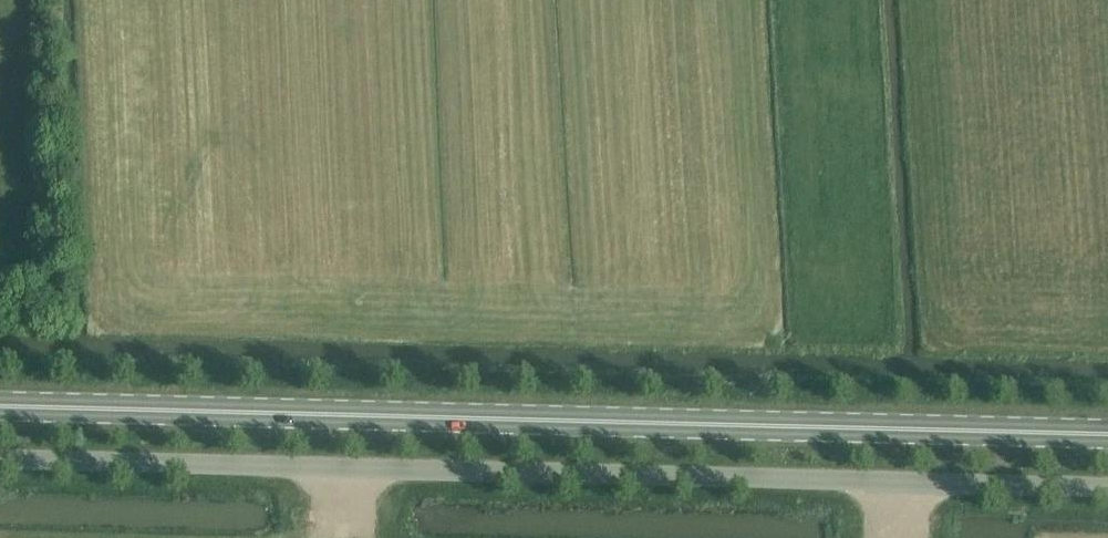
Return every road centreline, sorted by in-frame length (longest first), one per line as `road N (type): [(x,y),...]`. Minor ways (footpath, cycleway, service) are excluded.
road 1 (unclassified): [(1107,479),(0,451)]
road 2 (primary): [(1107,437),(0,410)]

